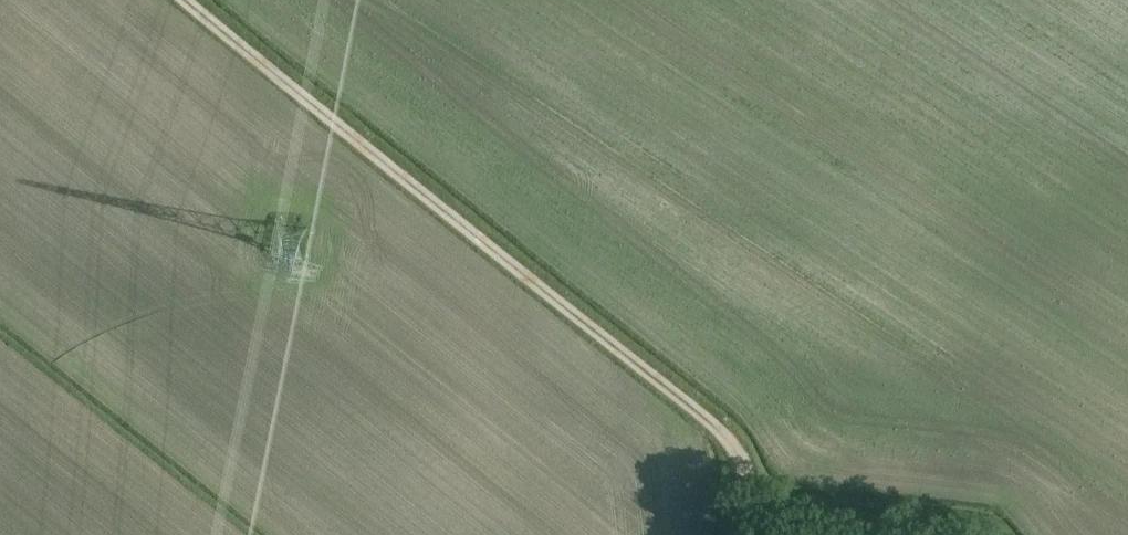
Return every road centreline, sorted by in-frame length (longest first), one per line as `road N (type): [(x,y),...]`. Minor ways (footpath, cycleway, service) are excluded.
road 1 (track): [(194,0),(741,454),(752,534)]
road 2 (track): [(741,487),(967,520)]

